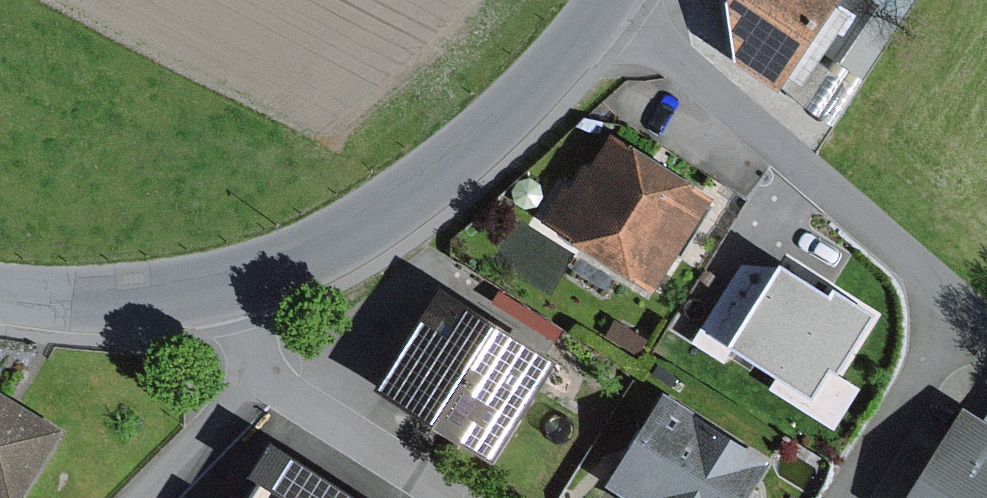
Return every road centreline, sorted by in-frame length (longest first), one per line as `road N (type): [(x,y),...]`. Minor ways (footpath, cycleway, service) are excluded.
road 1 (residential): [(969,307),(607,1)]
road 2 (tertiary): [(607,1),(481,140),(353,235),(236,282)]
road 3 (tertiary): [(236,282),(145,299),(0,296)]
road 4 (residential): [(844,497),(969,307)]
road 5 (residential): [(253,384),(442,497)]
road 6 (unclassified): [(141,497),(253,384)]

